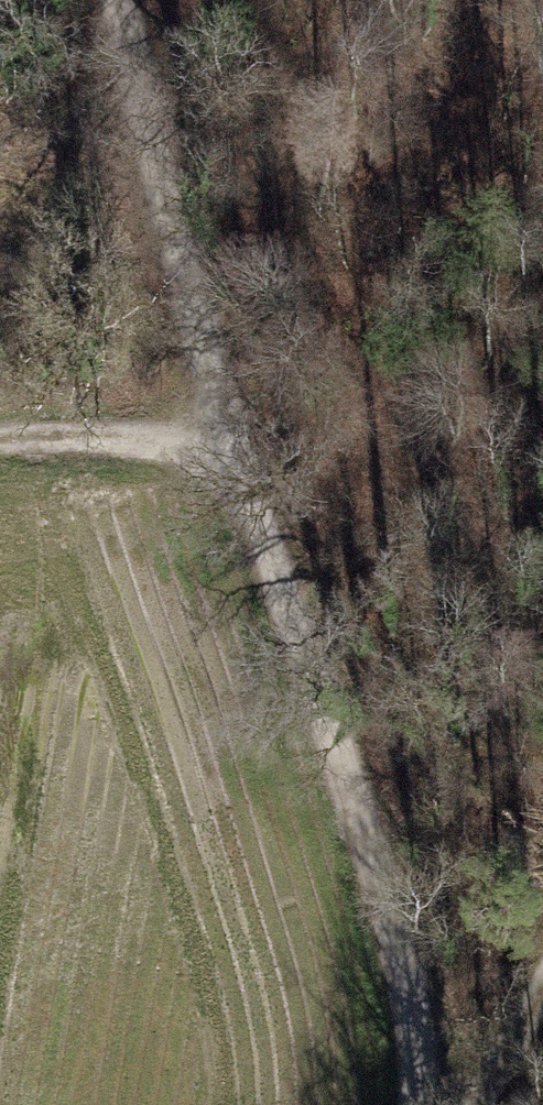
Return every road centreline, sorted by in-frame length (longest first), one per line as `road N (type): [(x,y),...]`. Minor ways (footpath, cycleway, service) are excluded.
road 1 (track): [(415,1104),(399,942),(302,617),(219,445),(114,0)]
road 2 (track): [(0,457),(219,445)]
road 3 (track): [(479,1104),(542,984)]

